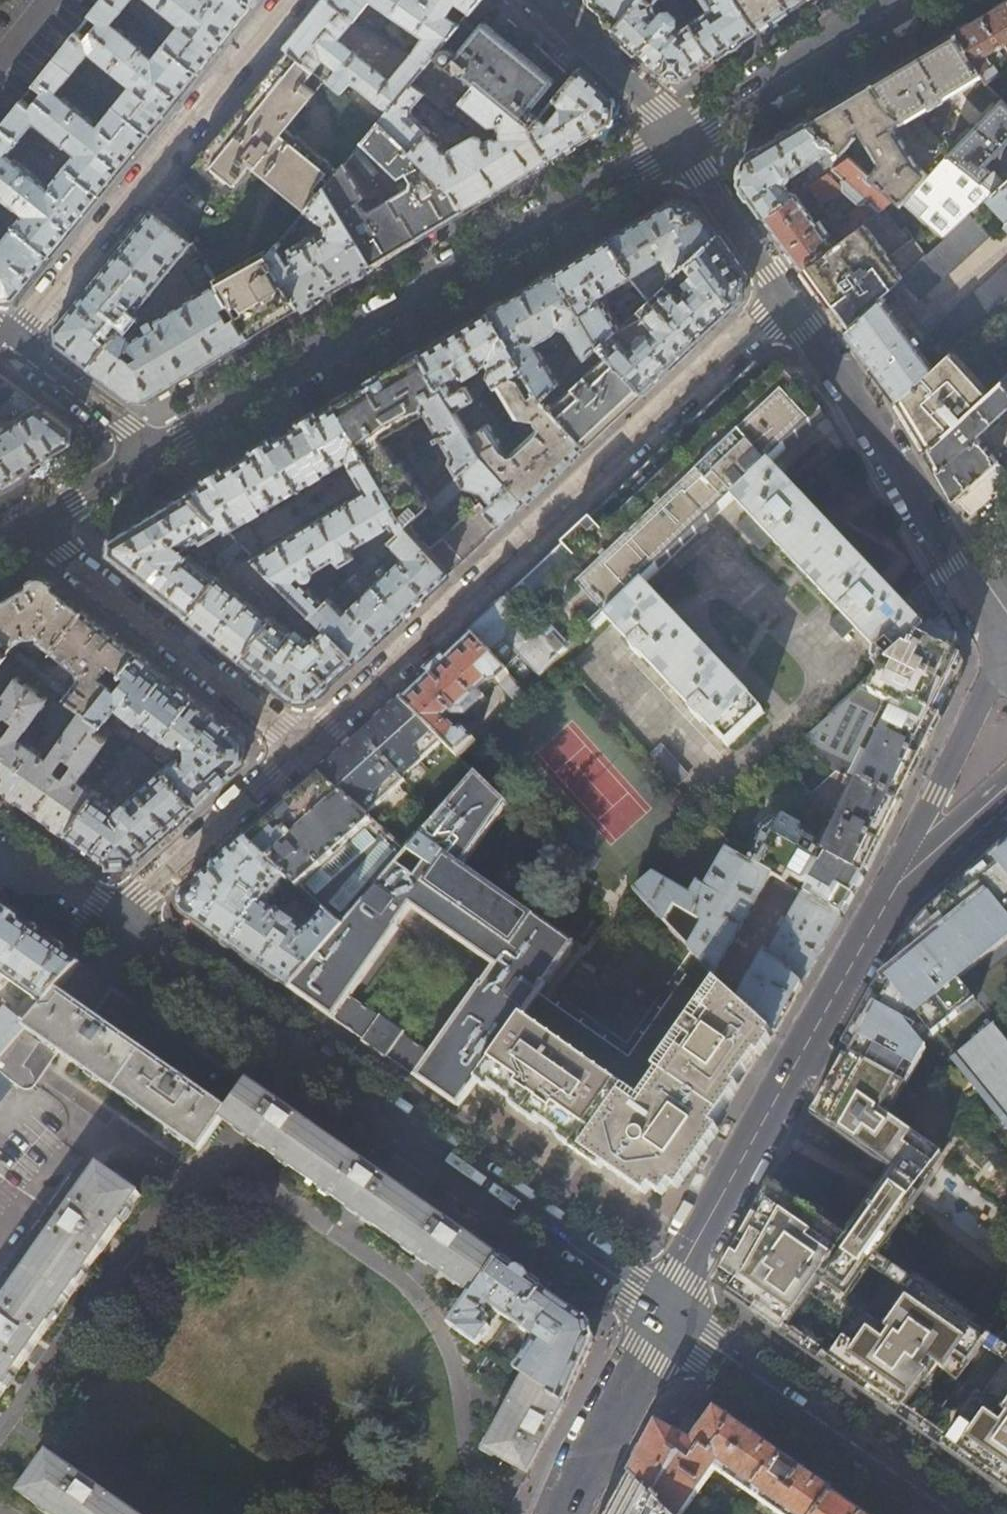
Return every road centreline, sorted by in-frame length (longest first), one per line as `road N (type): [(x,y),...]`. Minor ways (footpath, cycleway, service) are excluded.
road 1 (secondary): [(664,1310),(114,924)]
road 2 (residential): [(790,298),(302,744)]
road 3 (tertiary): [(153,452),(676,140)]
road 4 (tertiary): [(664,1310),(892,893)]
road 5 (residential): [(9,346),(287,0)]
road 6 (residential): [(790,298),(878,433),(1002,659)]
road 7 (secondary): [(953,1513),(664,1310)]
road 8 (residential): [(302,744),(31,525)]
road 9 (tertiary): [(676,140),(899,0)]
road 10 (residential): [(302,744),(114,924)]
road 11 (residential): [(1002,659),(892,893)]
road 12 (tertiary): [(563,1513),(664,1310)]
road 13 (residential): [(540,0),(676,140)]
road 14 (residential): [(676,140),(790,298)]
road 15 (residential): [(153,452),(9,346)]
road 16 (tertiary): [(892,893),(1006,797)]
road 17 (tertiary): [(31,525),(153,452)]
road 18 (secondary): [(114,924),(10,854)]

